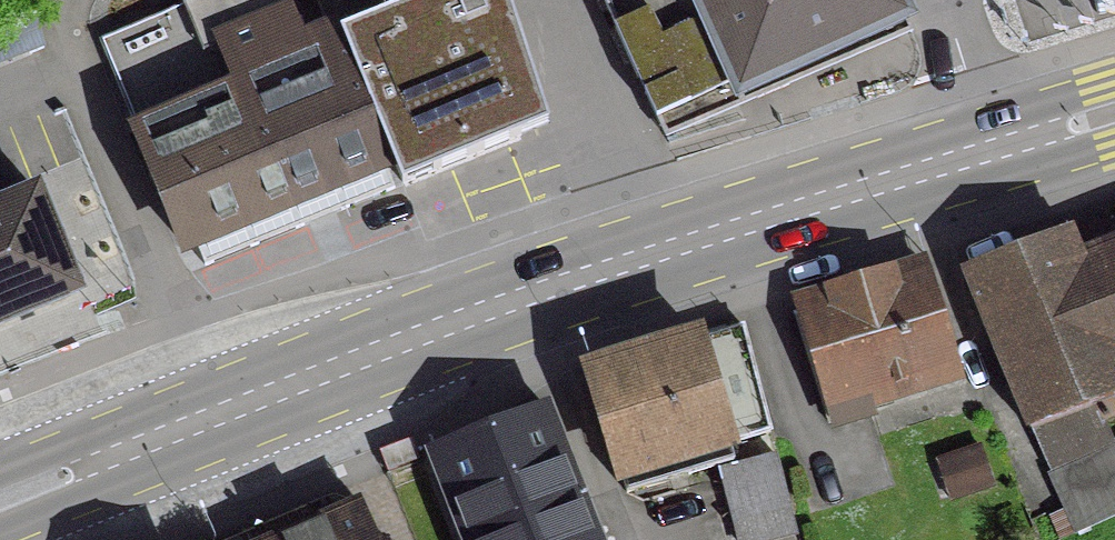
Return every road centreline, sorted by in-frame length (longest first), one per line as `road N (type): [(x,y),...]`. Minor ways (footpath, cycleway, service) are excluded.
road 1 (tertiary): [(0,504),(554,285),(1114,111)]

